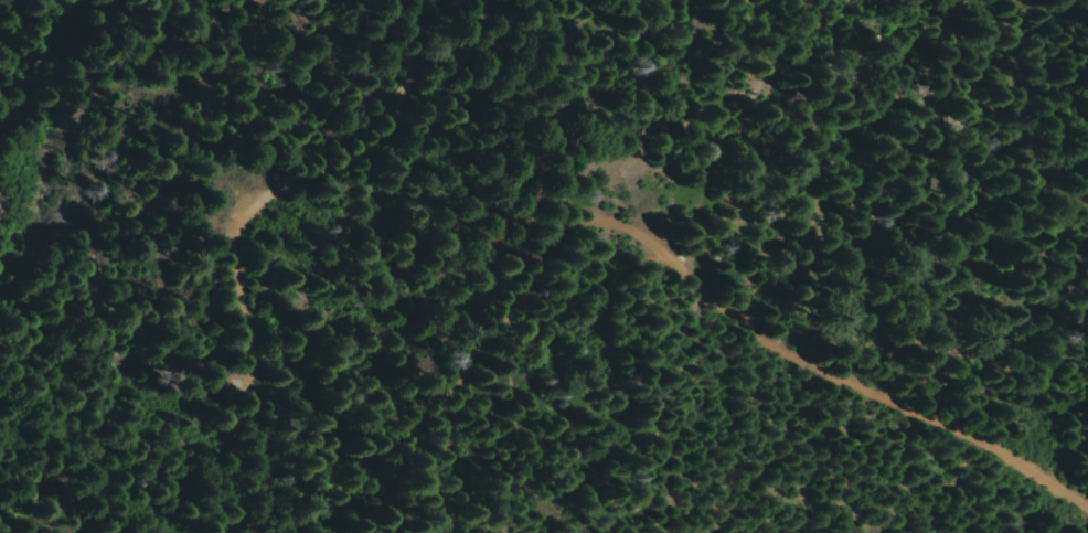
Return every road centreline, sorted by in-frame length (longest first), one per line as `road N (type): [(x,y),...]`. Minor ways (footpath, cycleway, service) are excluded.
road 1 (track): [(451,532),(455,428),(559,258),(597,241),(623,241),(670,268),(719,318),(802,369),(871,396),(999,470),(1087,503)]
road 2 (track): [(433,0),(391,120),(249,194),(212,235),(231,322),(277,392),(263,532)]
road 3 (track): [(0,287),(20,268),(73,115),(89,0)]

